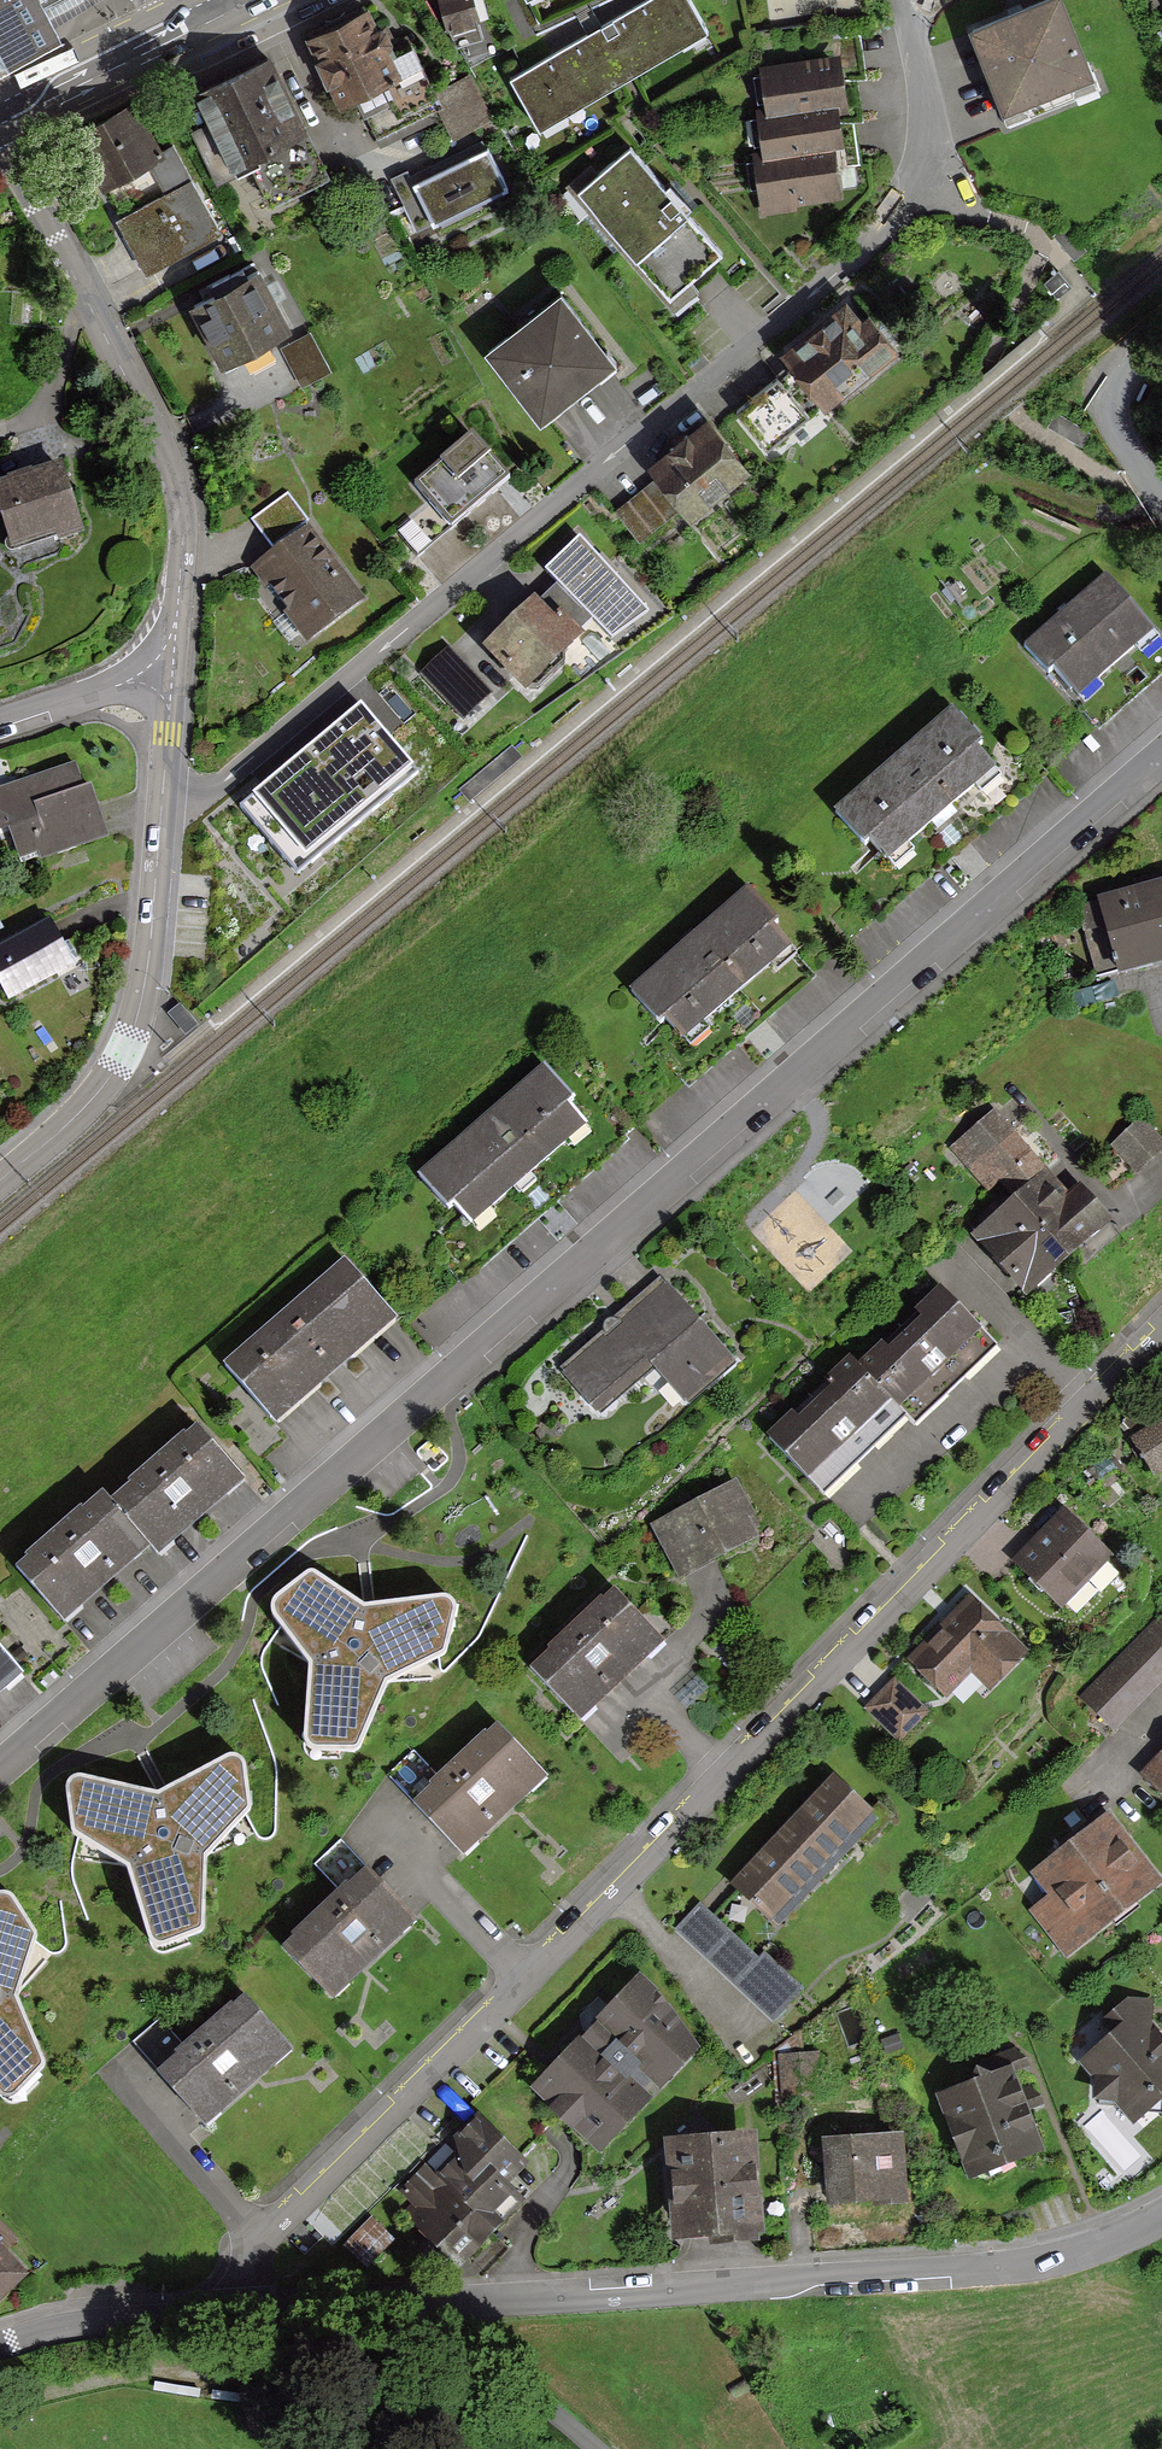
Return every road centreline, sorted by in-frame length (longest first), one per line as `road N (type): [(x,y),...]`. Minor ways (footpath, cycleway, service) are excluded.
road 1 (residential): [(0,1763),(1161,758)]
road 2 (residential): [(1161,1328),(267,2232),(233,2271),(219,2316)]
road 3 (residential): [(906,0),(928,139),(926,177),(895,222),(718,378),(205,793),(164,794)]
road 4 (residential): [(219,2316),(1057,2260),(1161,2218)]
road 5 (residential): [(0,118),(174,472),(183,546),(173,680)]
road 6 (residential): [(164,794),(144,988),(130,1038),(112,1077),(0,1181)]
road 7 (primary): [(233,0),(0,116)]
road 8 (residential): [(0,2342),(66,2323),(219,2316)]
road 9 (residential): [(0,719),(135,679),(173,680)]

